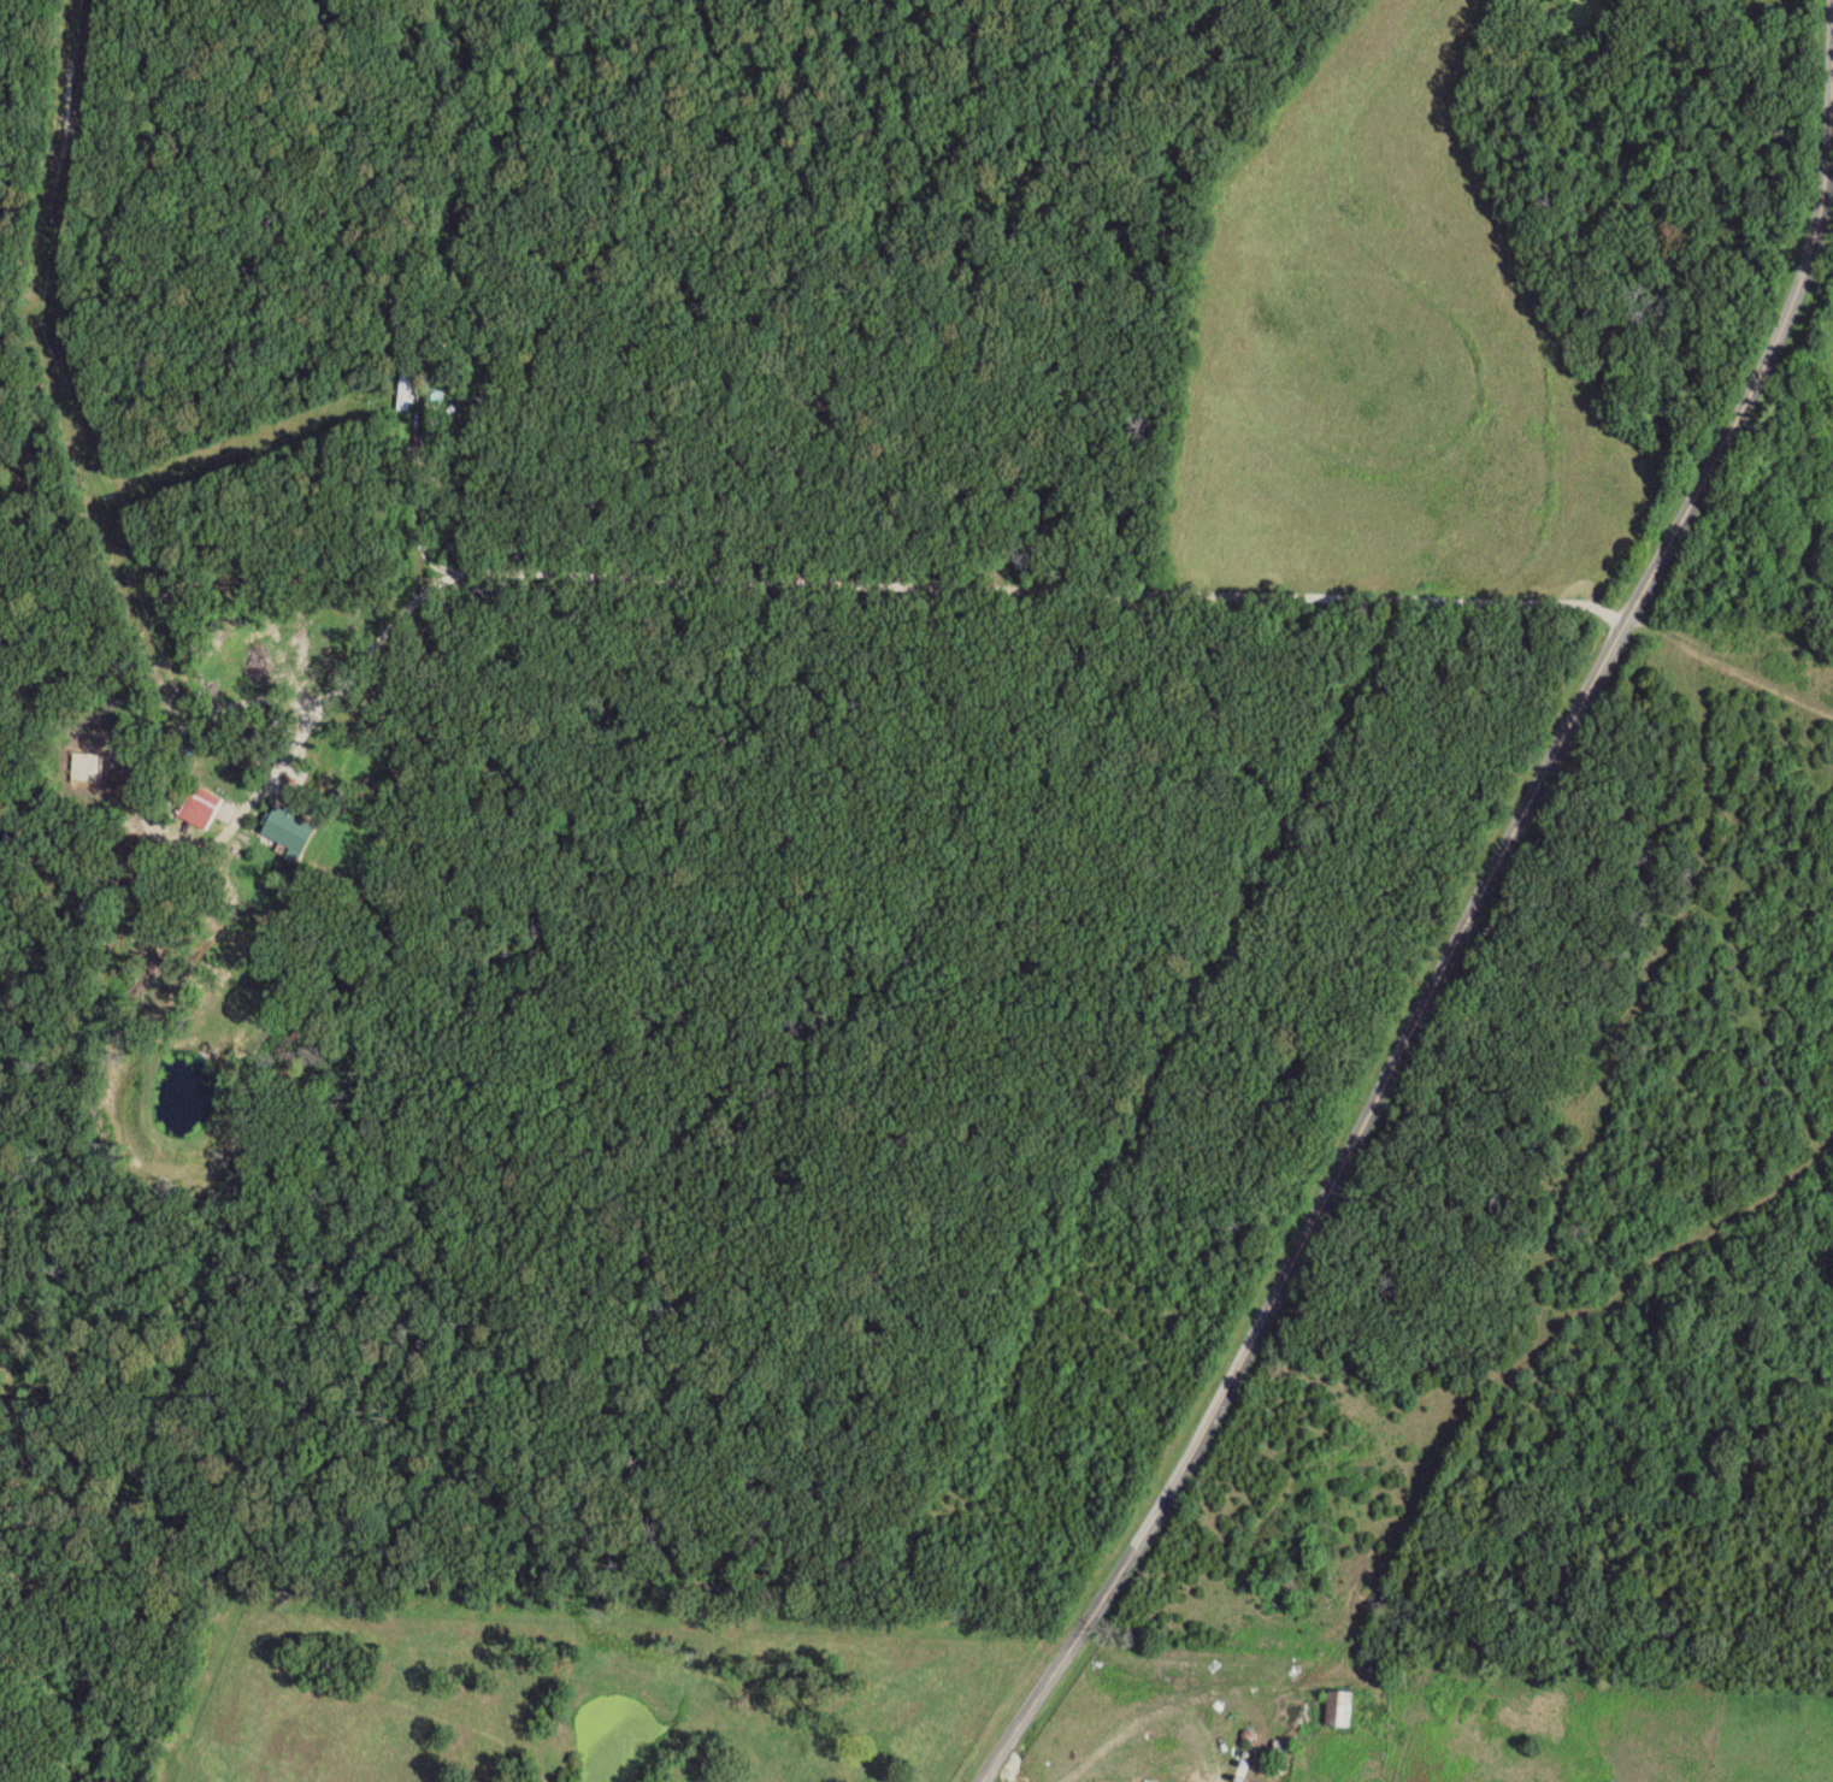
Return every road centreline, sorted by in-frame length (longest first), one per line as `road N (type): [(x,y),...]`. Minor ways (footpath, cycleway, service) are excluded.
road 1 (secondary): [(978,1781),(1187,1462),(1397,1070),(1775,341),(1809,266),(1829,194),(1832,143)]

